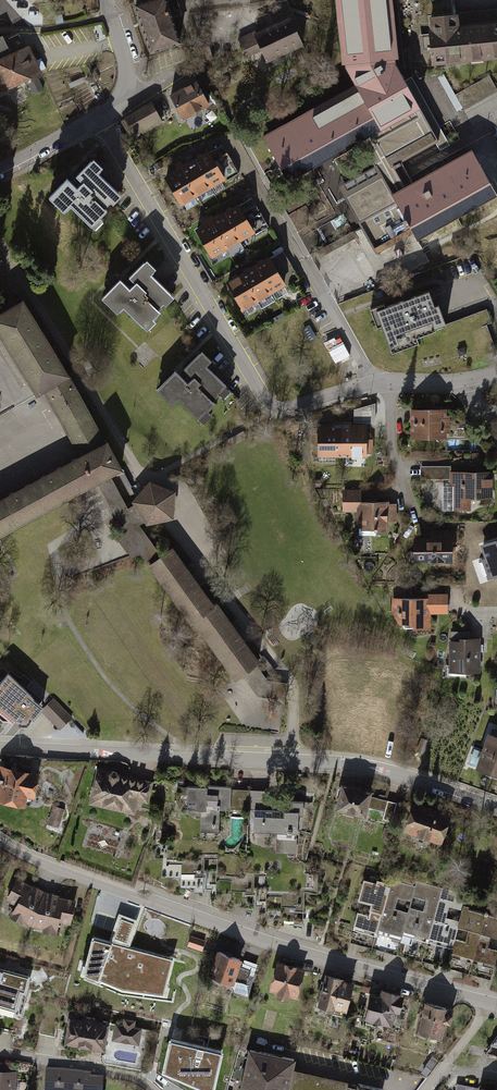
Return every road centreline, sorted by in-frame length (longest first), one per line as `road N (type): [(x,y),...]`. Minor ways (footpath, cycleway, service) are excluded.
road 1 (residential): [(100,121),(267,401),(281,410),(374,385),(464,383),(496,372)]
road 2 (residential): [(496,1007),(320,963),(0,847)]
road 3 (residential): [(496,810),(346,766),(0,748)]
road 4 (residential): [(152,1089),(129,1076),(0,1053)]
road 5 (residential): [(107,0),(128,73),(120,103),(100,121)]

